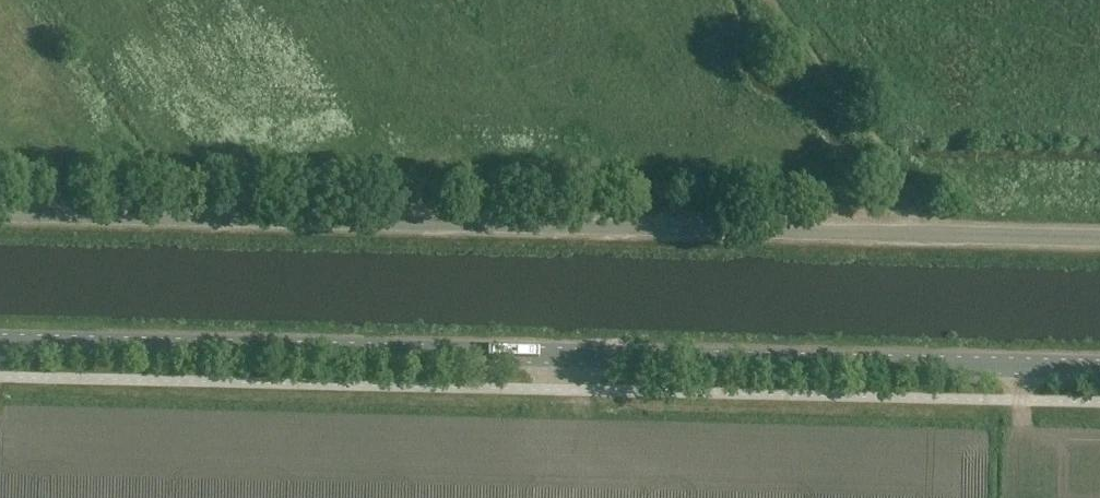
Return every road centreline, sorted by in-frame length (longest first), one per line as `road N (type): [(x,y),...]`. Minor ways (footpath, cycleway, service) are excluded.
road 1 (tertiary): [(1099,368),(0,341)]
road 2 (unclassified): [(1099,237),(0,213)]
road 3 (track): [(766,0),(898,187),(908,233)]

